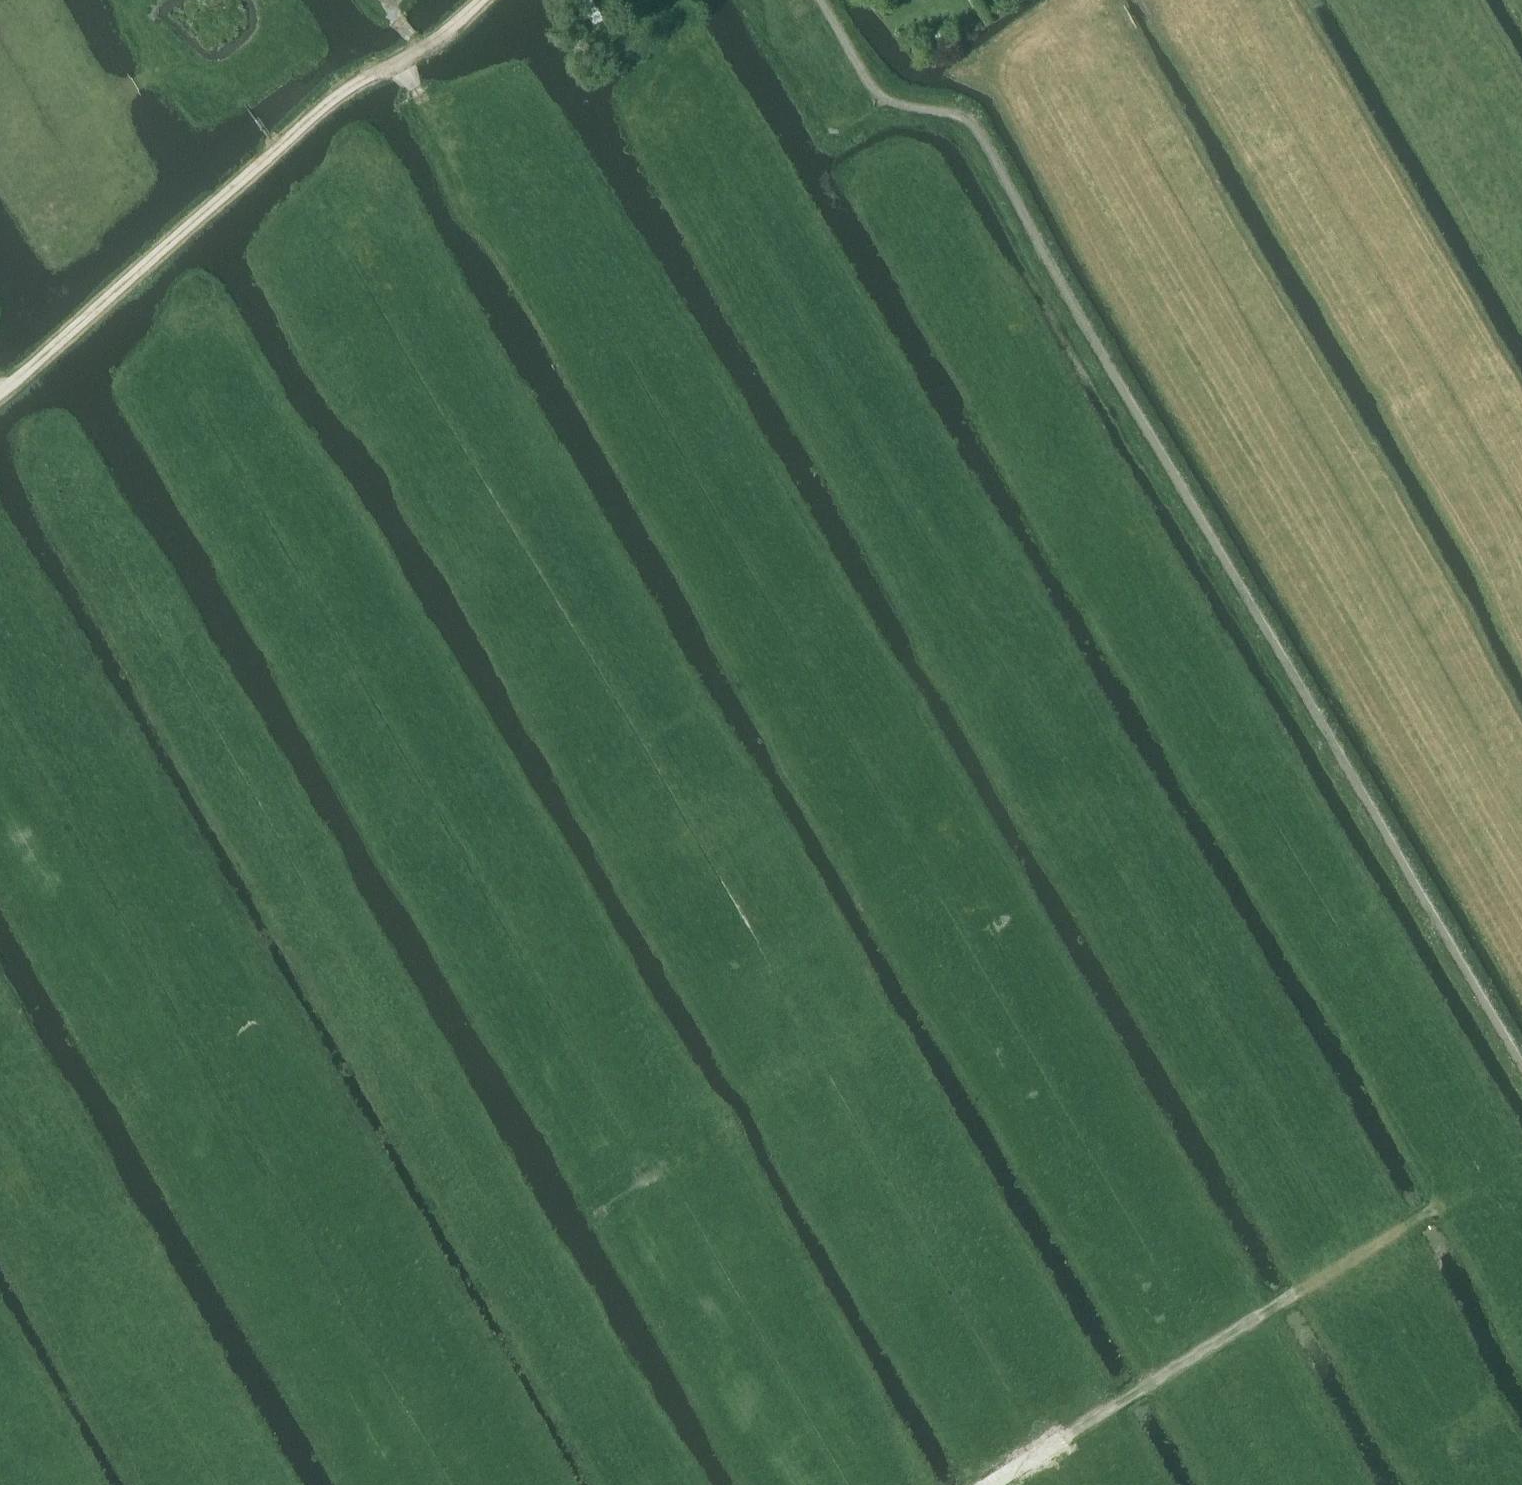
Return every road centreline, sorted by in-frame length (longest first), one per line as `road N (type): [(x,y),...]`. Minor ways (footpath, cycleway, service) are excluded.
road 1 (track): [(481,0),(433,41),(338,95),(0,393)]
road 2 (track): [(1454,1195),(988,1484)]

